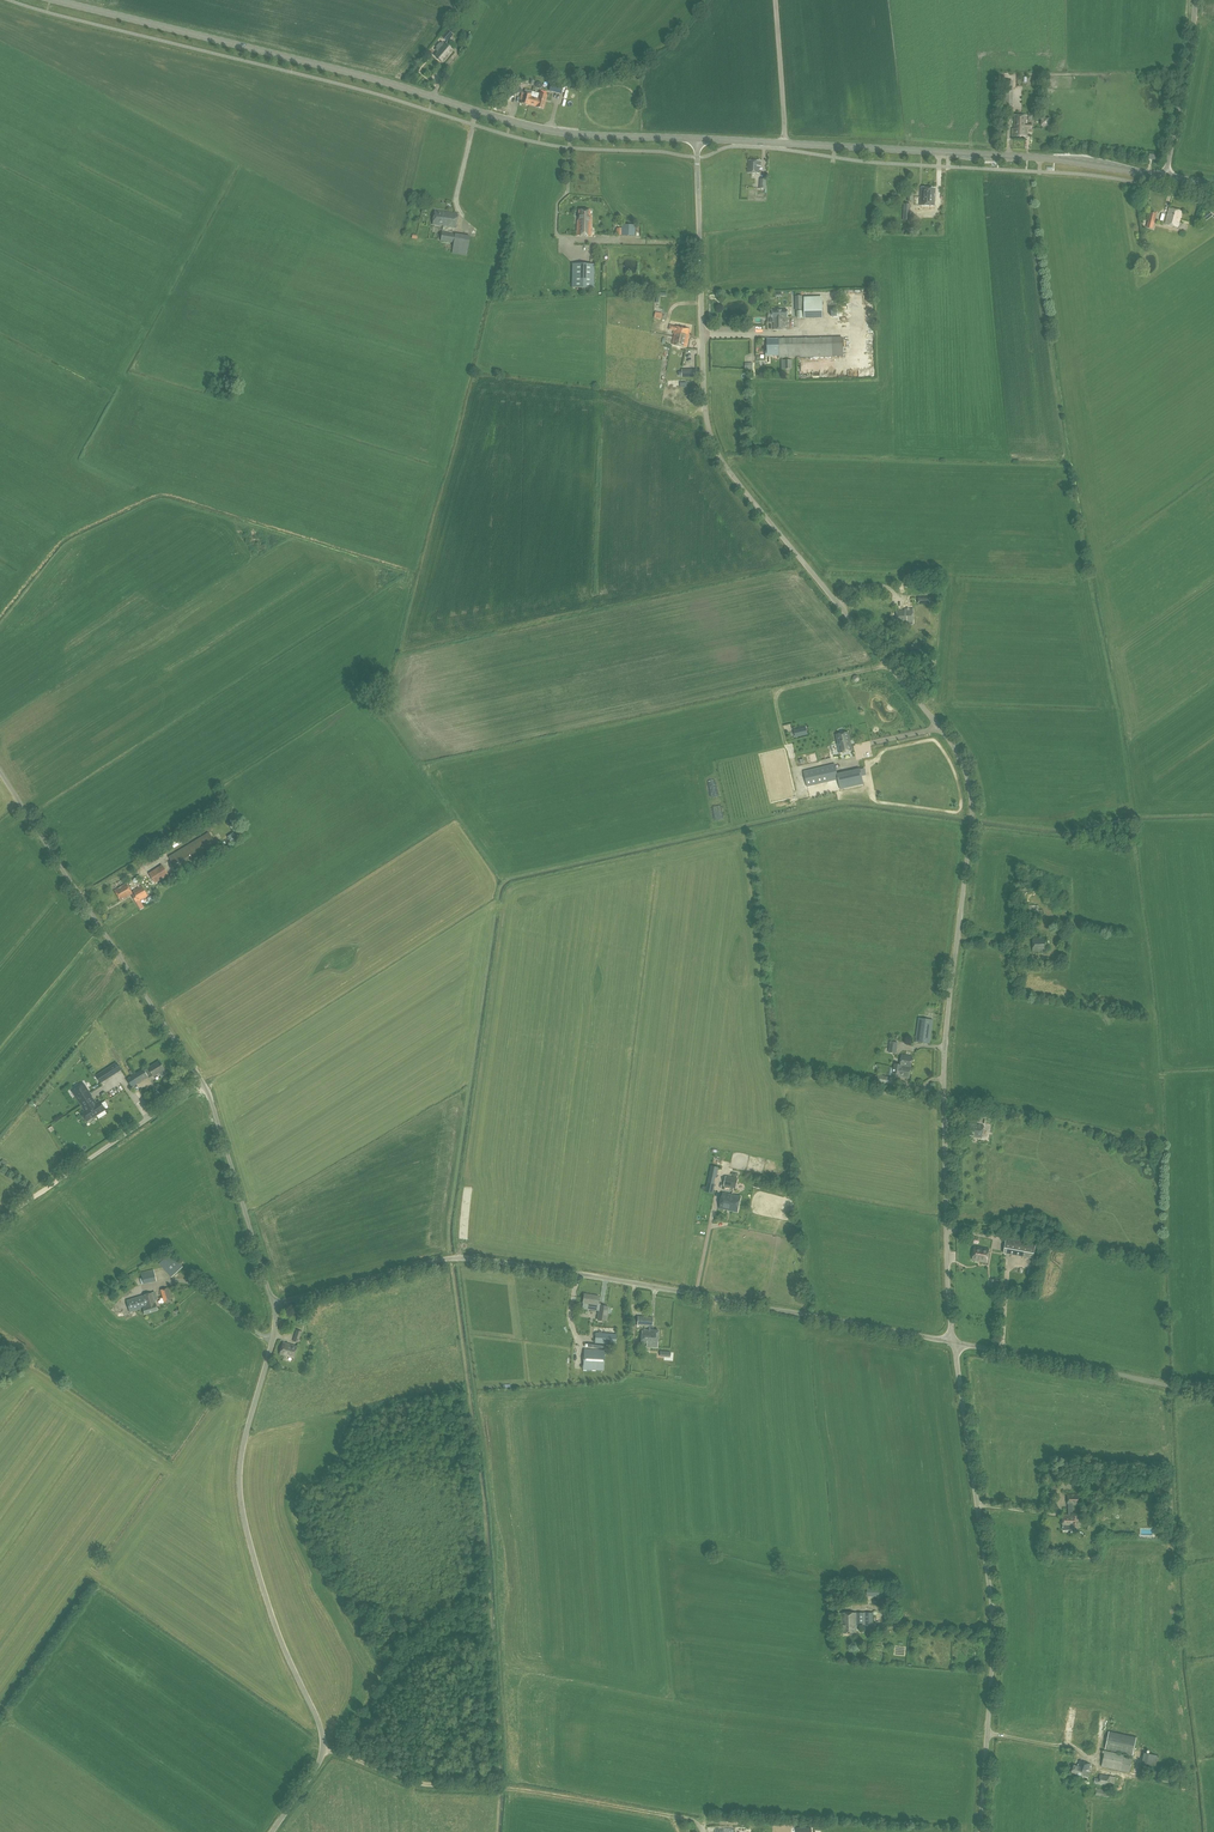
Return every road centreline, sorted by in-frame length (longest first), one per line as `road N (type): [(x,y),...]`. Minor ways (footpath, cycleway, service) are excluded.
road 1 (unclassified): [(953,1342),(945,1050),(971,788),(958,749),(736,477),(710,430),(696,137)]
road 2 (unclassified): [(953,1342),(481,1259),(424,1263),(274,1303)]
road 3 (primary): [(696,137),(534,125),(64,0)]
road 4 (unclassified): [(274,1303),(207,1090),(0,771)]
road 5 (unclassified): [(271,1831),(324,1748),(273,1620),(241,1498),(243,1450),(275,1332),(274,1303)]
road 6 (unclassified): [(980,1831),(993,1615),(953,1342)]
road 7 (primary): [(1167,176),(1029,157),(696,137)]
road 8 (unclassified): [(953,1342),(1213,1393)]
road 9 (track): [(0,1220),(201,1081)]
road 10 (track): [(698,1824),(498,1788)]
road 11 (track): [(498,1788),(422,1783),(324,1748)]
road 12 (unclassified): [(1167,176),(1195,0)]

